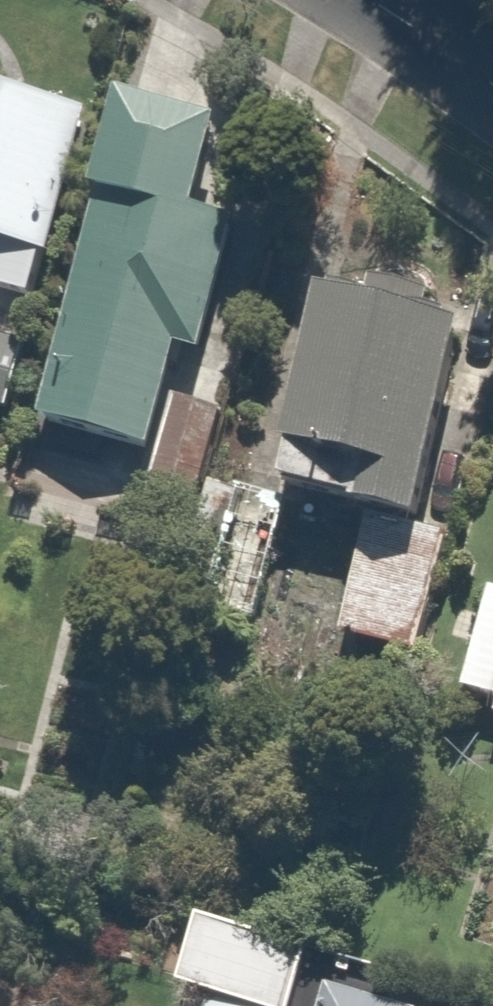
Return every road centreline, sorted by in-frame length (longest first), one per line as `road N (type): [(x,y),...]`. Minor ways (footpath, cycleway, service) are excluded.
road 1 (residential): [(492,84),(366,0)]

